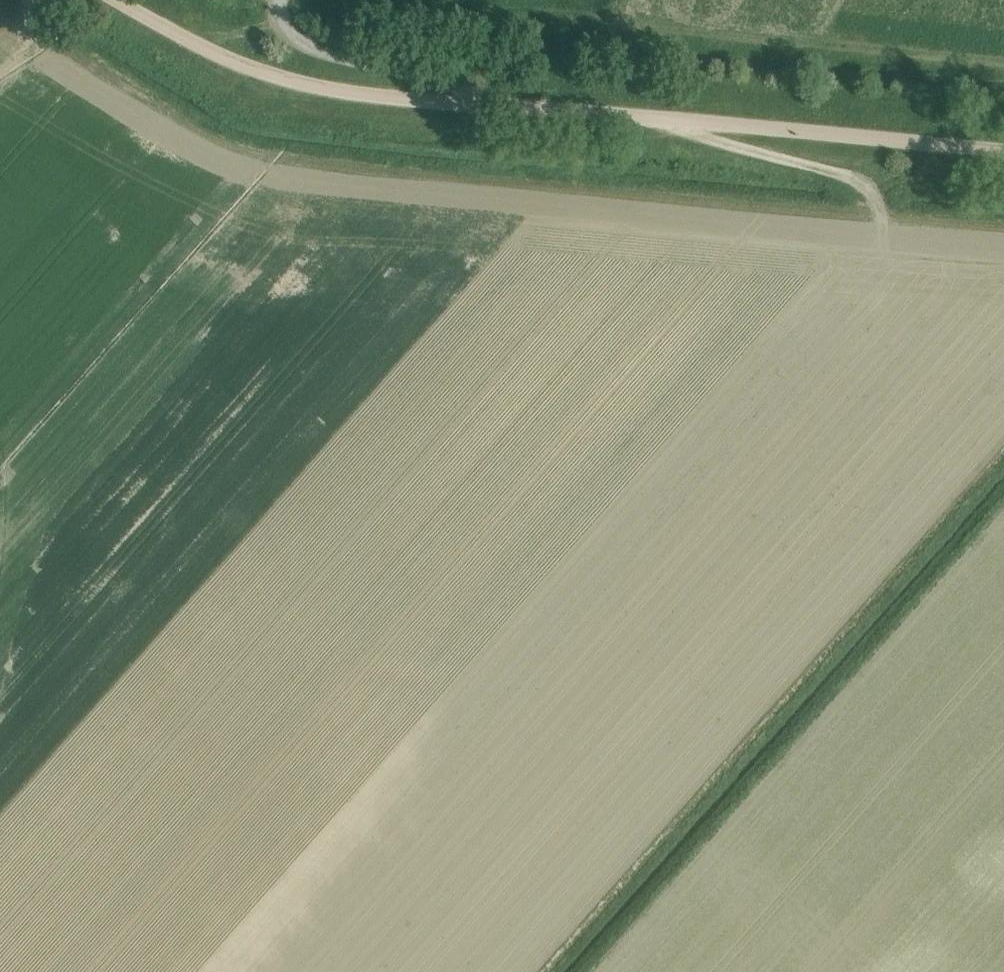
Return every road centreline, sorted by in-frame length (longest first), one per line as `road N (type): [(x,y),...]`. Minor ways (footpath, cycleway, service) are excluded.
road 1 (unclassified): [(118,0),(212,52),(282,79),(356,94),(1003,154)]

